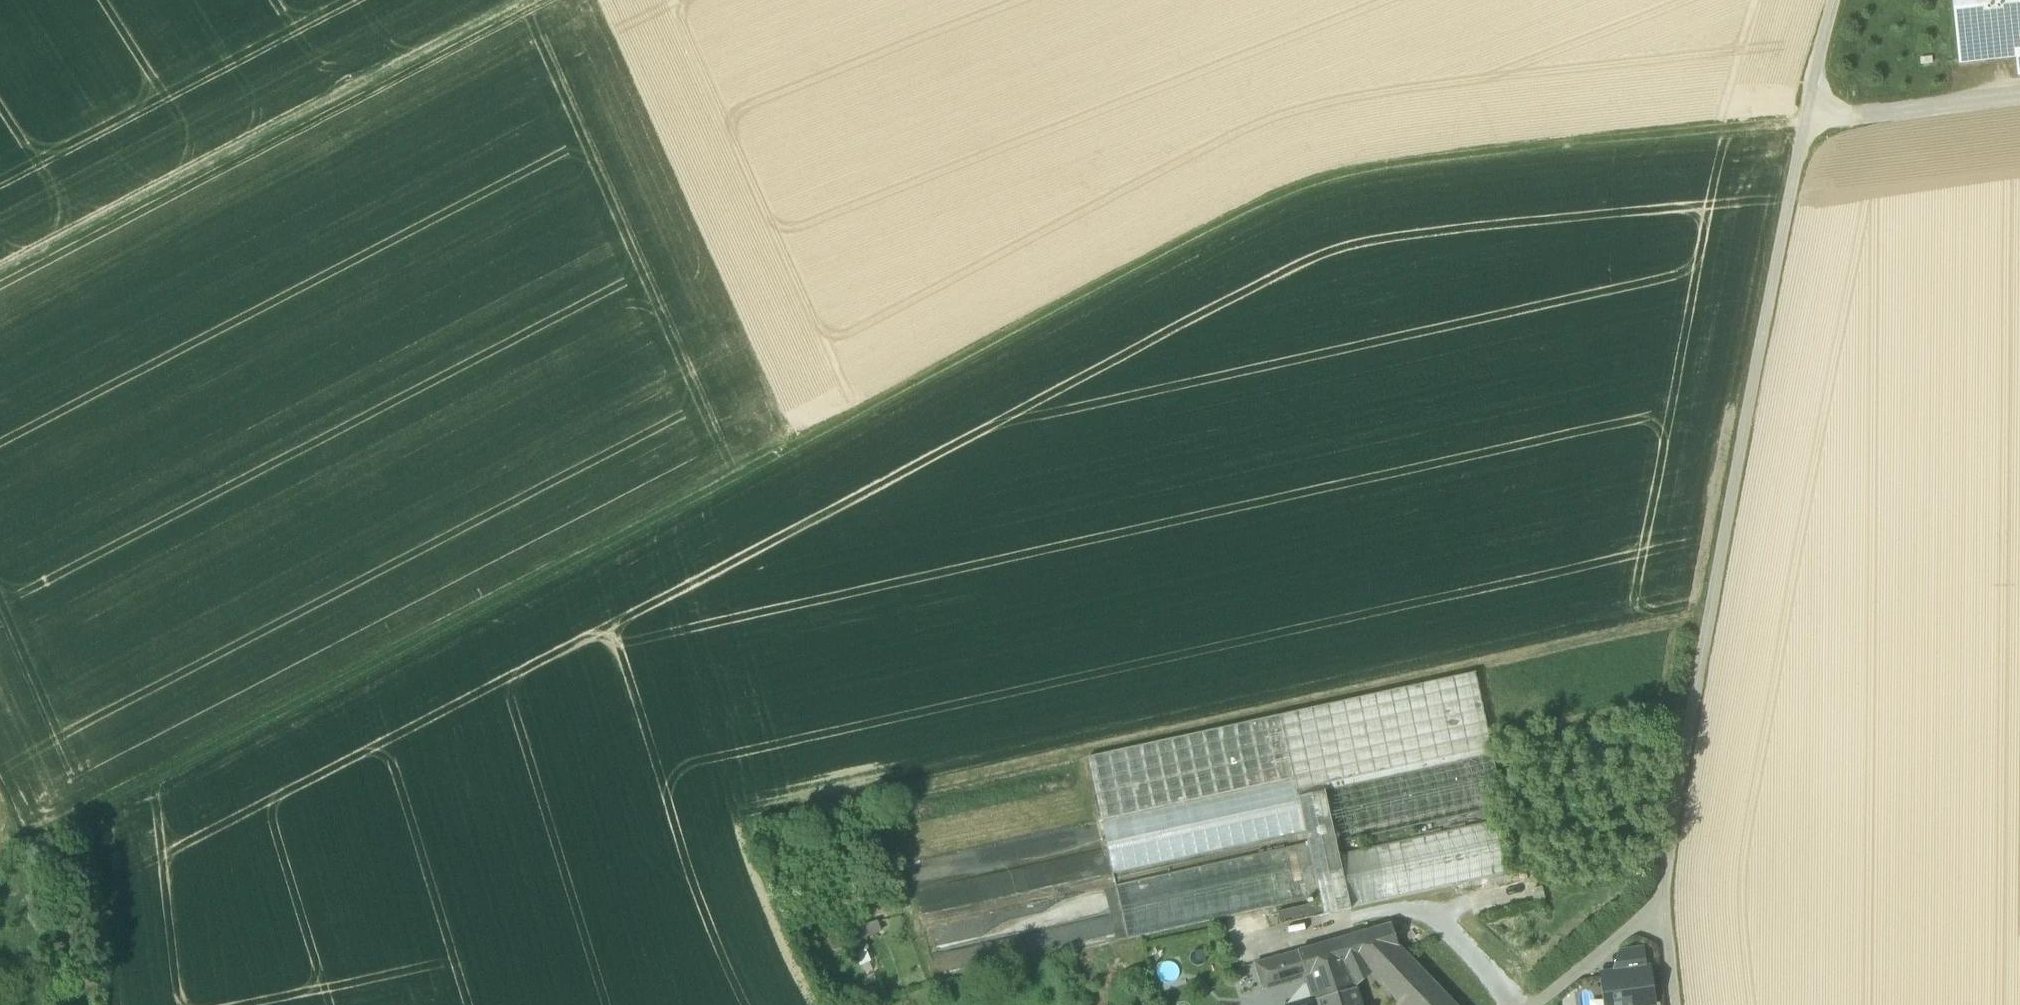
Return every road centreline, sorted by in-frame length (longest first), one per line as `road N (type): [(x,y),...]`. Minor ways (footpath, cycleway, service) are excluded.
road 1 (track): [(1806,119),(1315,176),(0,855)]
road 2 (residential): [(1533,1004),(1658,901),(1777,262),(1835,0)]
road 3 (track): [(1806,119),(2019,102)]

